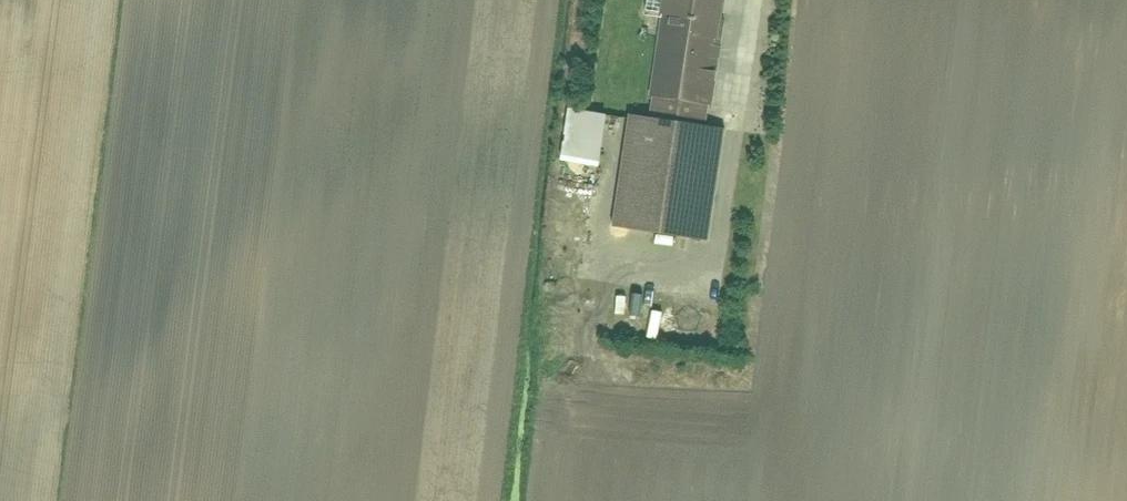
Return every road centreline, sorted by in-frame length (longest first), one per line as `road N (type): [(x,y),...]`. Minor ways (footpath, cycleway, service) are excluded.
road 1 (track): [(758,0),(723,250),(704,263),(615,245)]

